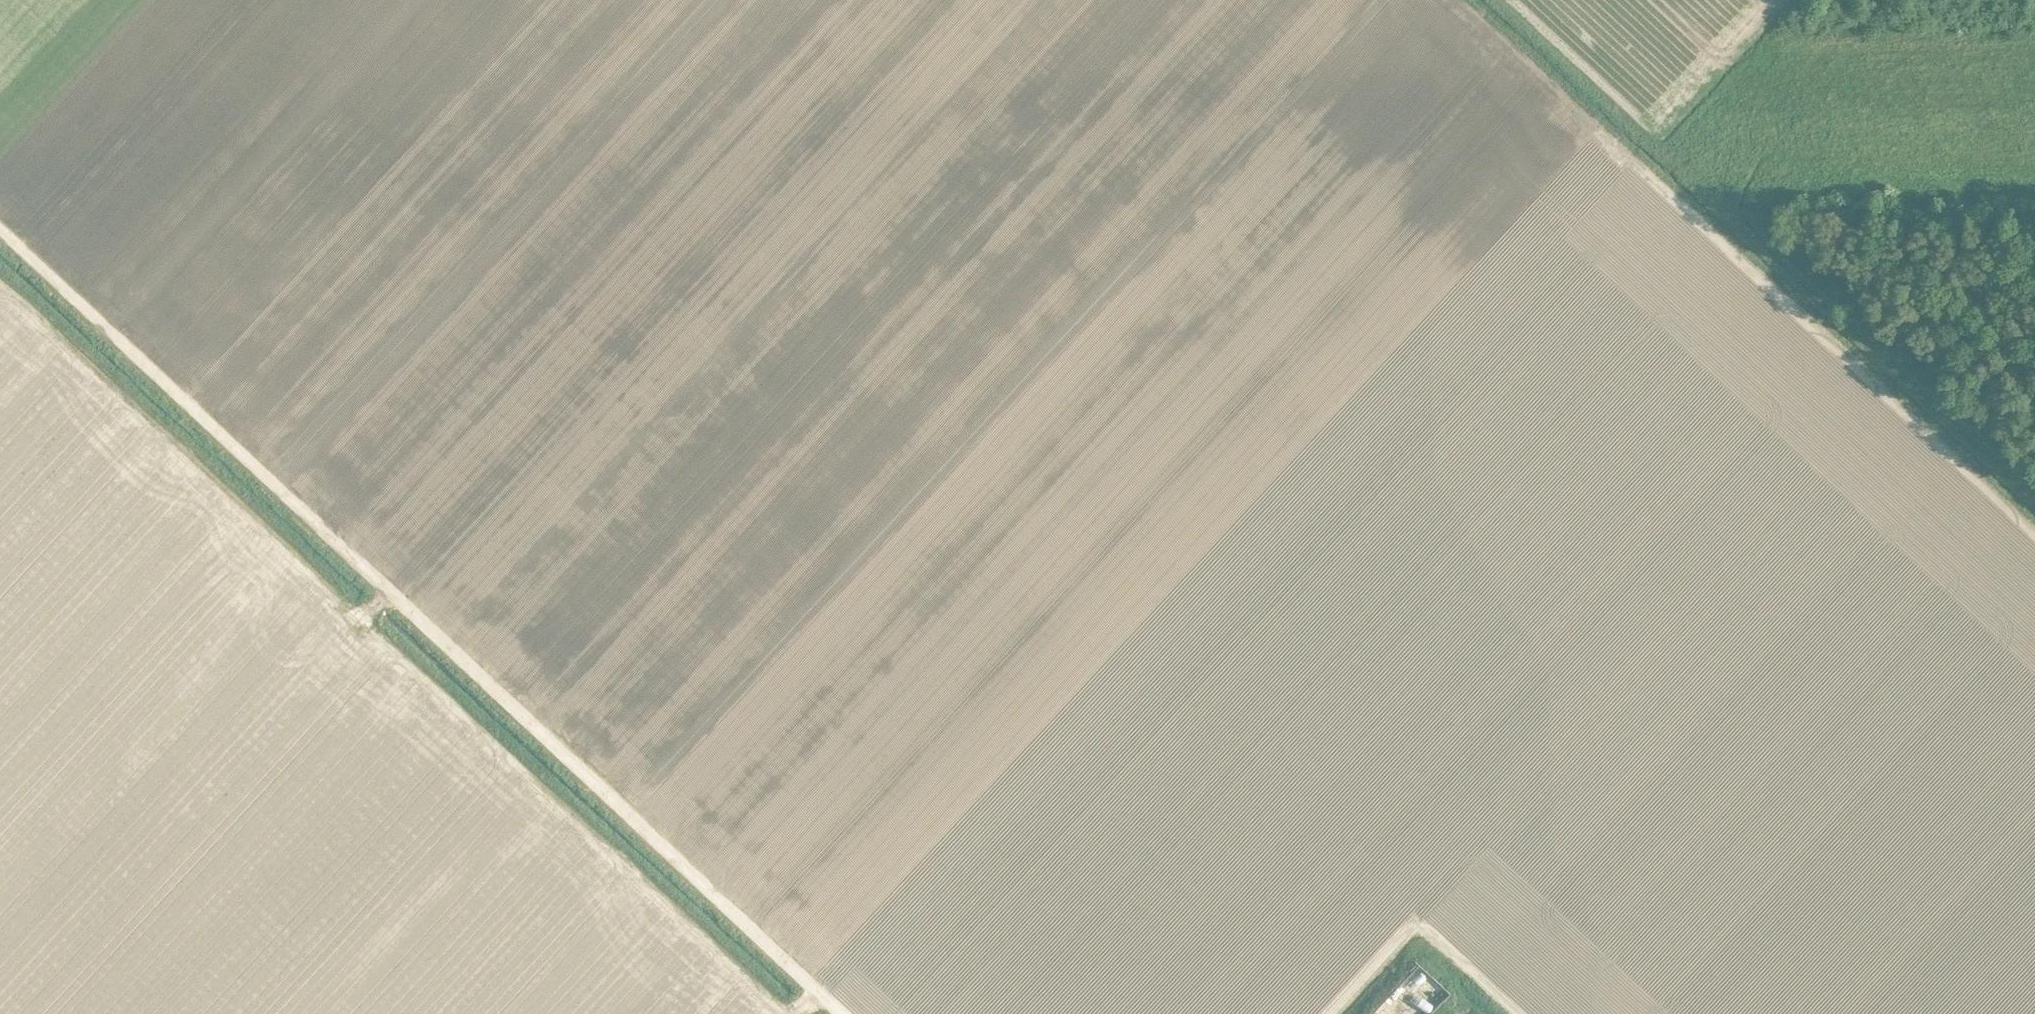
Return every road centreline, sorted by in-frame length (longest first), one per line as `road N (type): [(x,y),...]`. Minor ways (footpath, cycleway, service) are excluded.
road 1 (track): [(2034,23),(1768,13),(1756,45),(1654,153),(2034,507)]

